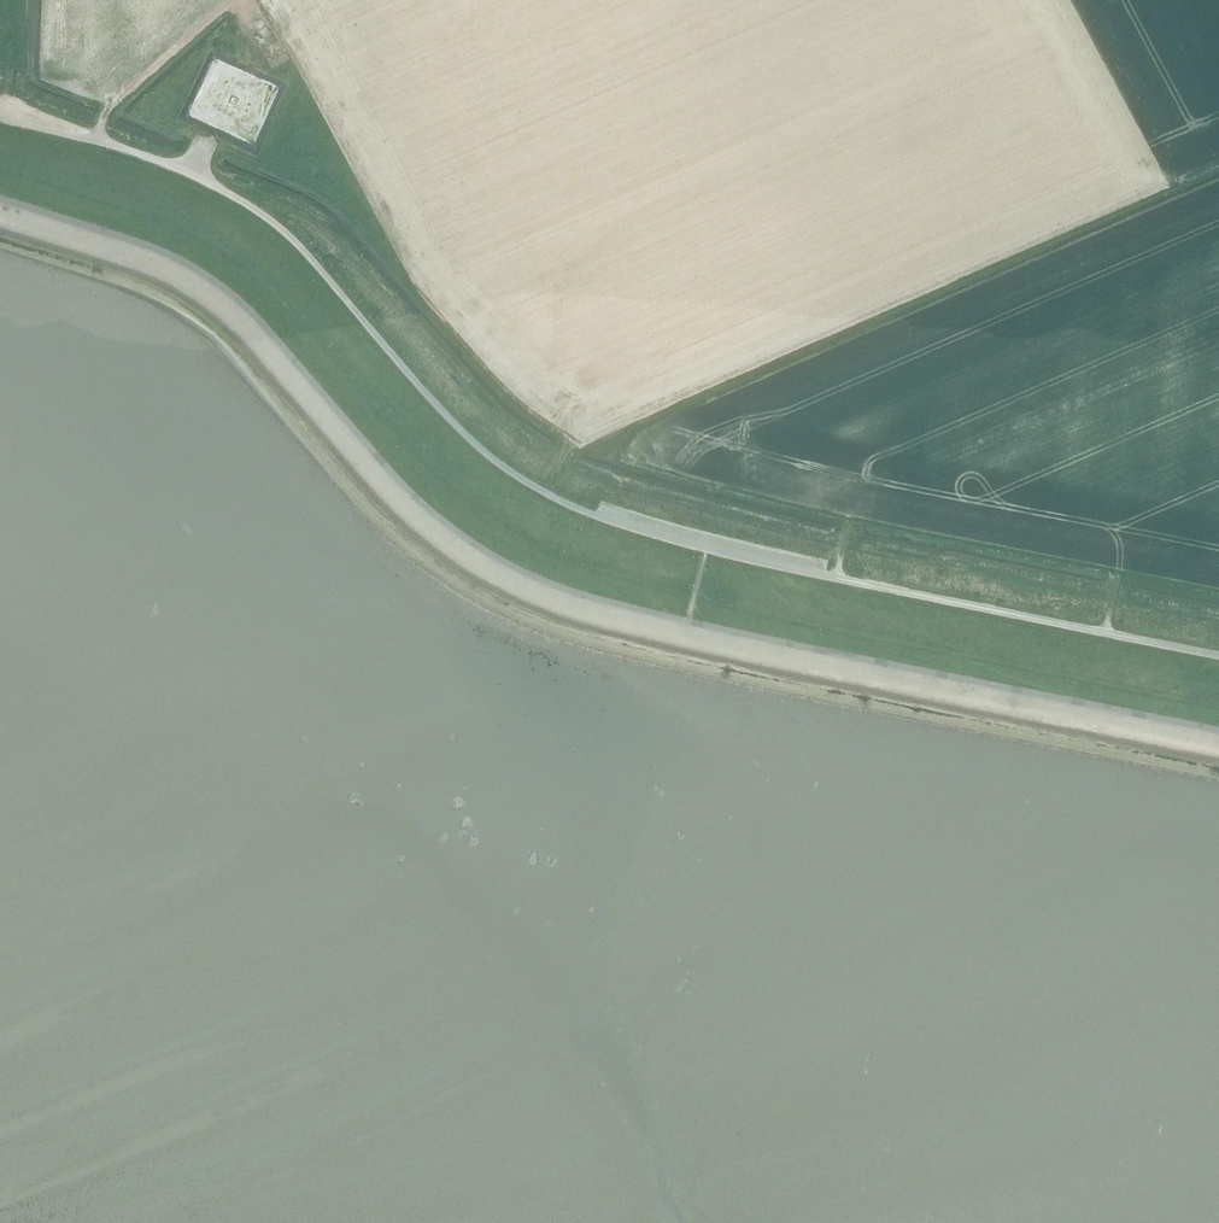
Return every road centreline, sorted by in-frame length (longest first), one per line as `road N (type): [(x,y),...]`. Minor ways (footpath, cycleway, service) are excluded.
road 1 (unclassified): [(1218,659),(719,556),(590,517),(468,438),(290,240),(240,200),(96,137),(0,119)]

